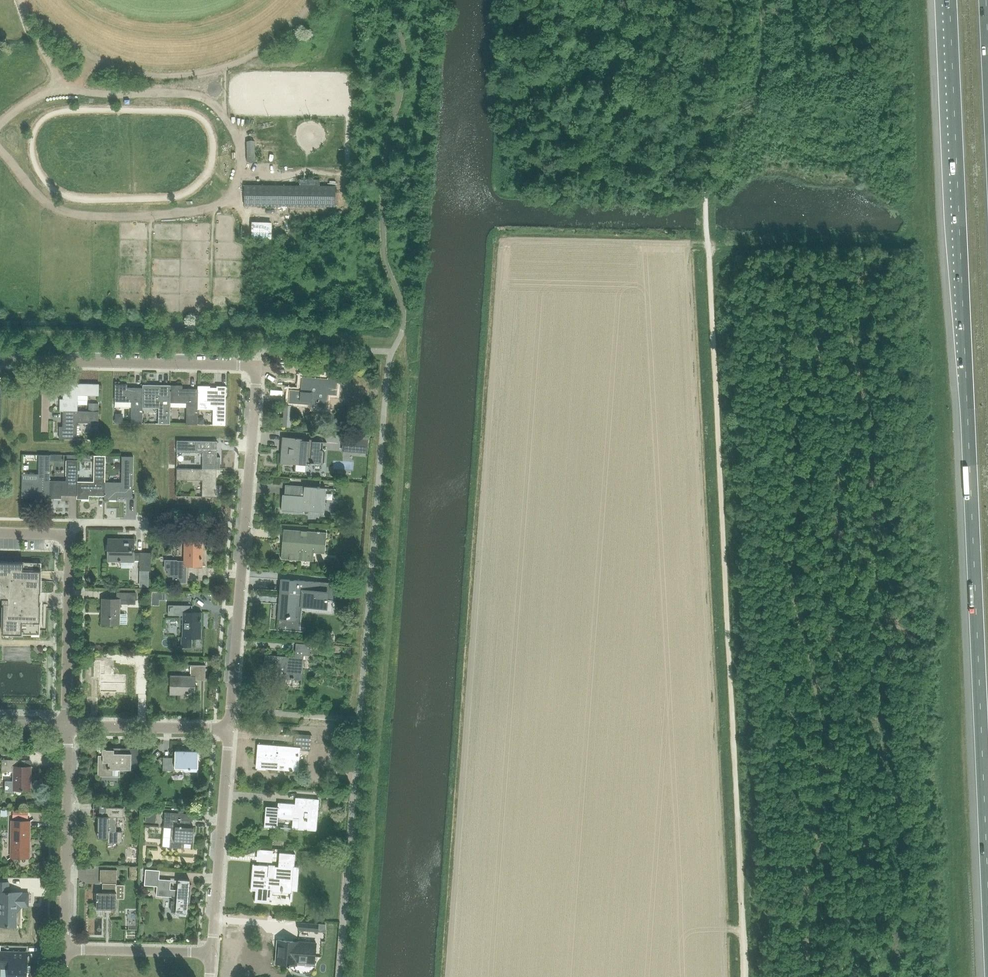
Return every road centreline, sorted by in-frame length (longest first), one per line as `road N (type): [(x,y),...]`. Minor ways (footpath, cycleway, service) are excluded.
road 1 (motorway): [(949,0),(987,898)]
road 2 (track): [(705,196),(743,976)]
road 3 (residential): [(229,729),(257,365),(46,361)]
road 4 (residential): [(212,953),(229,729)]
road 5 (residential): [(64,950),(67,726)]
road 6 (residential): [(67,726),(66,538)]
road 7 (residential): [(229,729),(67,726)]
road 8 (residential): [(212,953),(64,950)]

